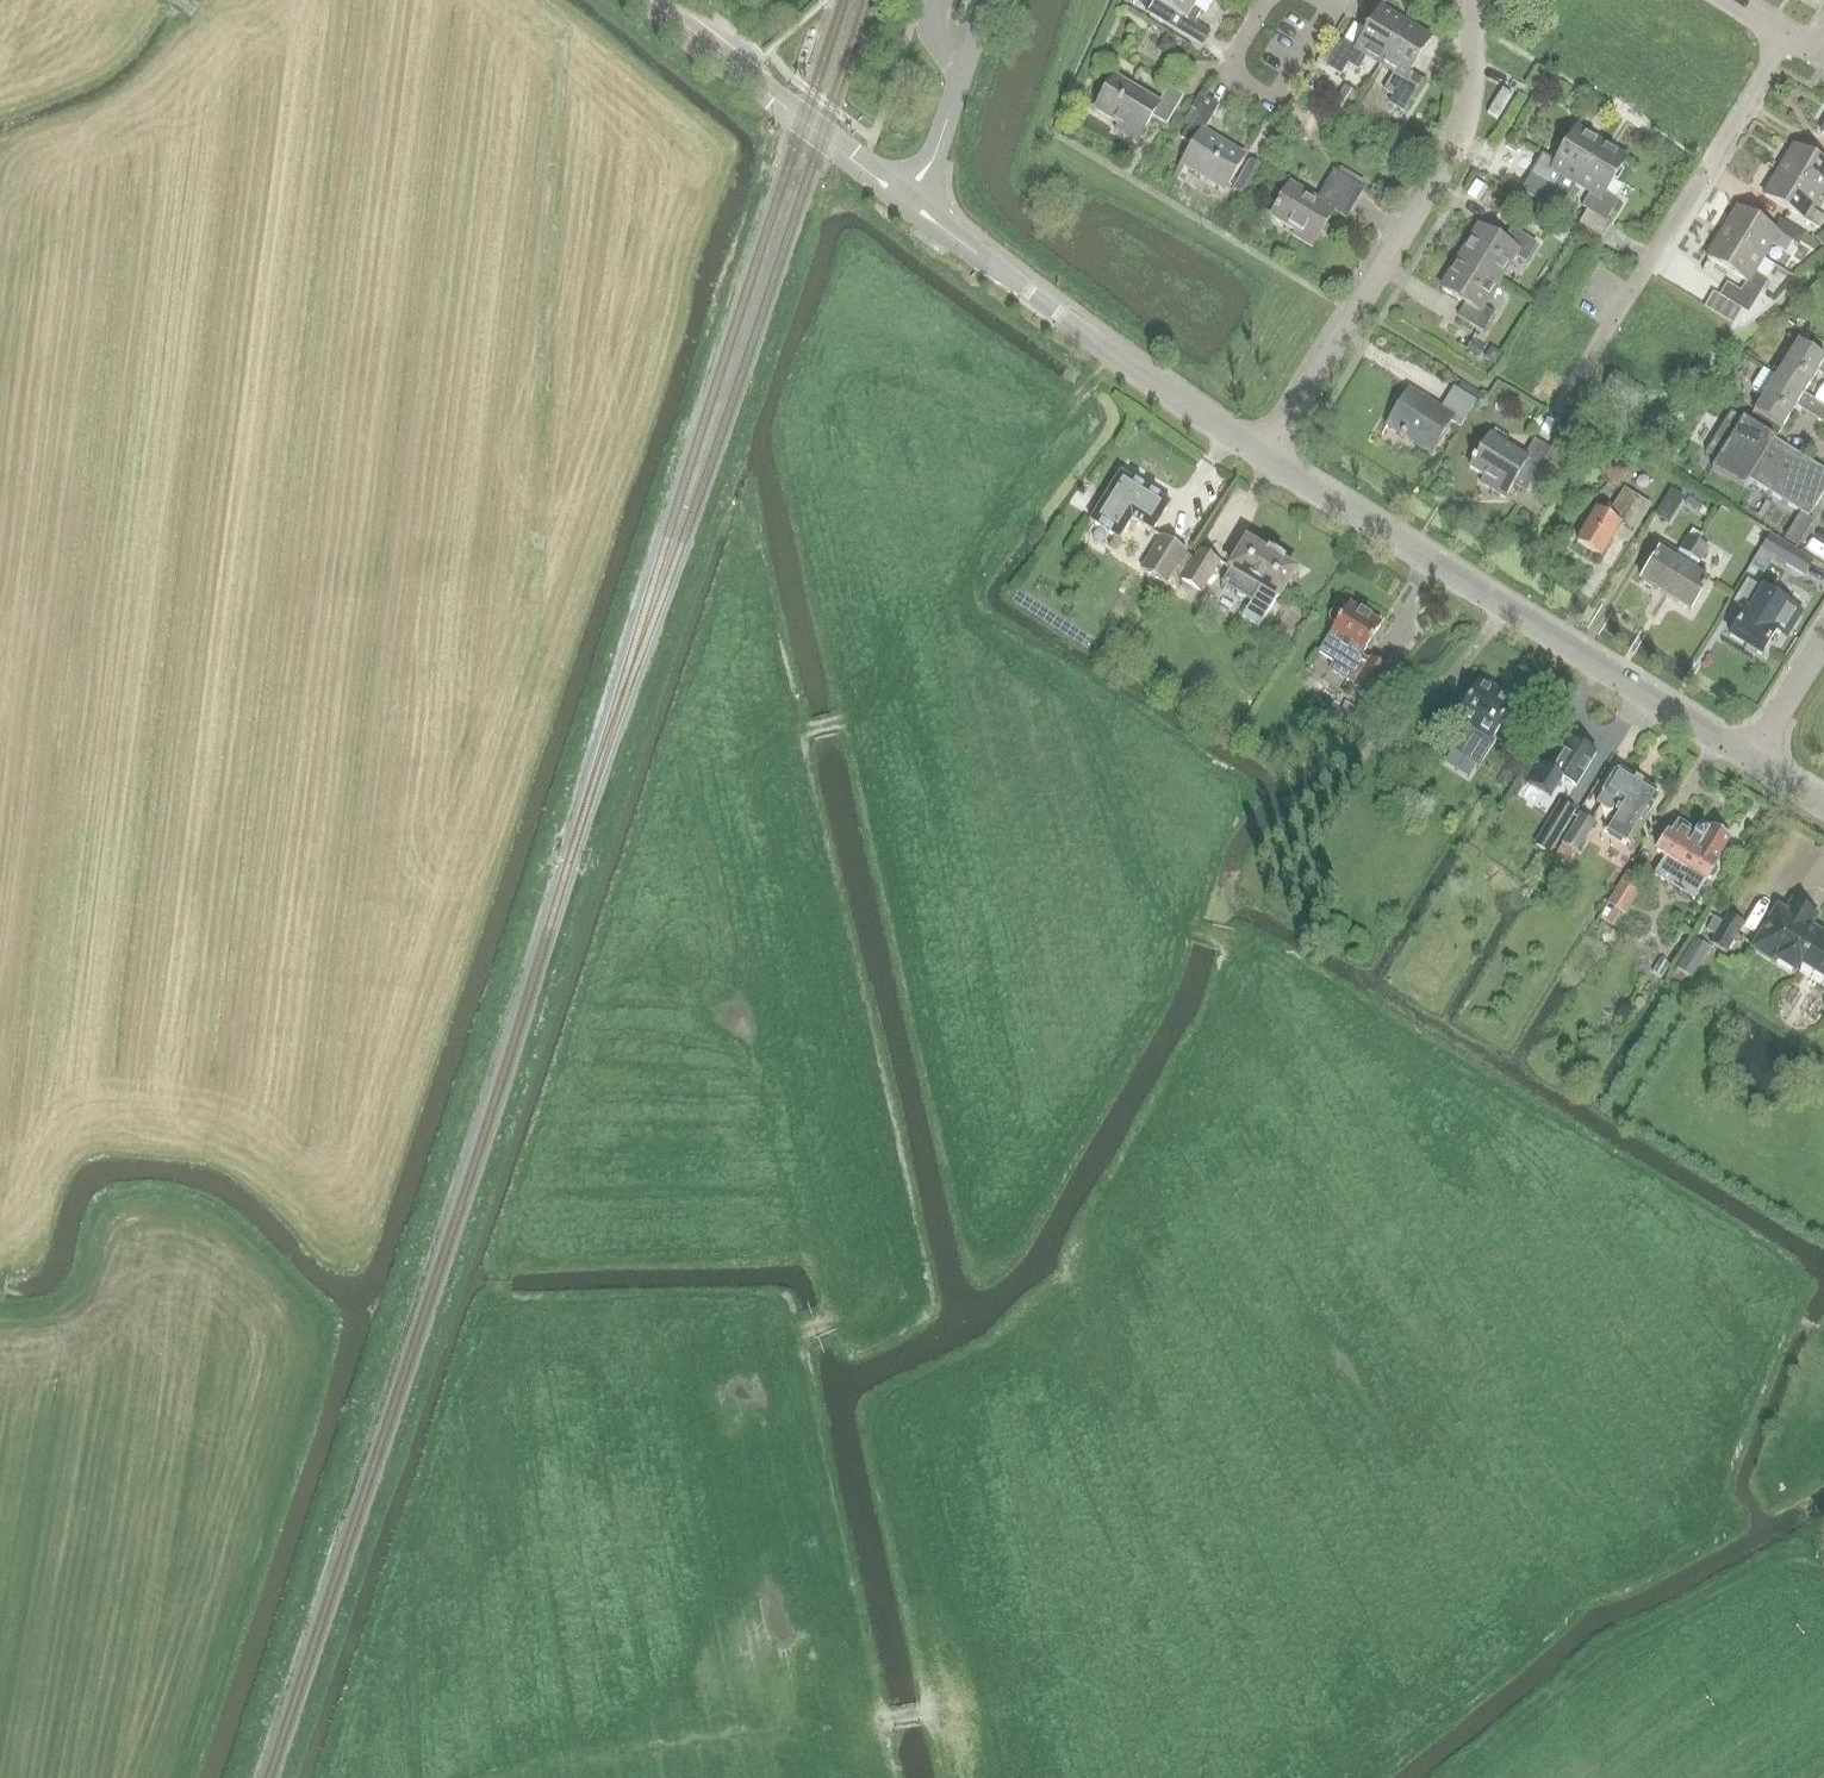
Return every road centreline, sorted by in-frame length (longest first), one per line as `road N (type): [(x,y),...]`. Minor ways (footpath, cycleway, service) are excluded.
road 1 (tertiary): [(1264,460),(1752,761)]
road 2 (residential): [(1264,460),(1465,133),(1472,0)]
road 3 (tertiary): [(1041,303),(647,0)]
road 4 (residential): [(1647,268),(1789,40),(1725,0)]
road 5 (tertiary): [(1041,303),(1264,460)]
road 6 (residential): [(1334,5),(1275,107),(1223,76),(1269,0)]
road 7 (residential): [(1752,761),(1823,642)]

